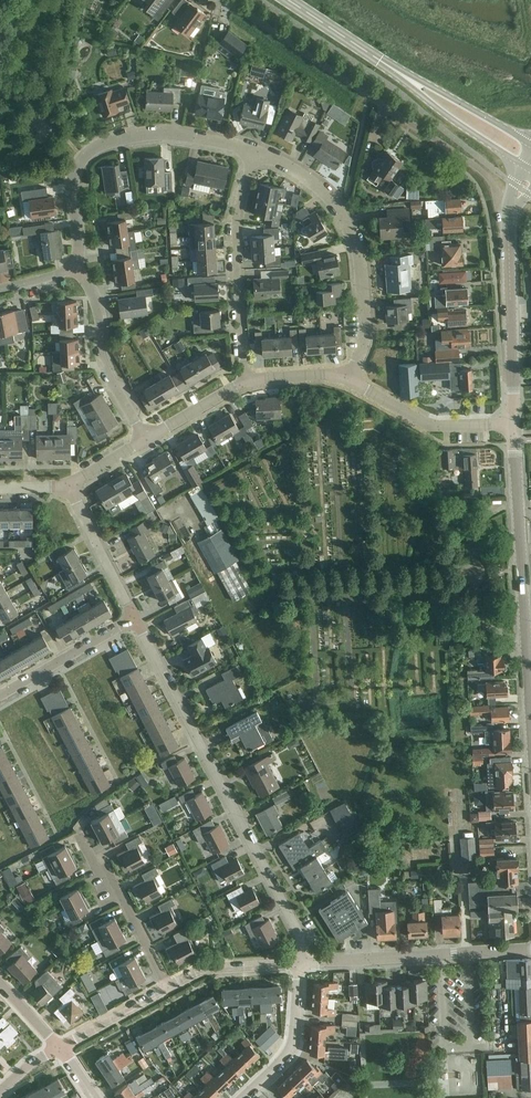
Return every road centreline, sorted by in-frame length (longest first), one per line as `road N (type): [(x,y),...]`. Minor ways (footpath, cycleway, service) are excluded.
road 1 (residential): [(298,965),(299,933),(134,618)]
road 2 (residential): [(509,209),(502,191),(465,158),(225,0)]
road 3 (tertiary): [(530,724),(512,431)]
road 4 (residential): [(253,147),(150,132),(104,142),(81,160),(72,184),(77,269)]
road 5 (secondary): [(530,159),(288,0)]
road 6 (residential): [(349,379),(366,336),(354,237),(297,164),(253,147)]
road 7 (residential): [(245,379),(236,242),(253,147)]
road 8 (residential): [(298,965),(530,949)]
road 9 (tertiary): [(512,431),(509,209)]
road 10 (residential): [(77,269),(103,325),(106,370),(145,439)]
road 11 (residential): [(168,987),(80,835)]
road 12 (residential): [(349,379),(426,424),(512,431)]
road 13 (residential): [(0,695),(134,618)]
road 14 (residential): [(243,1097),(292,1047),(298,965)]
road 15 (residential): [(134,618),(72,488)]
road 16 (residential): [(168,987),(208,969),(298,965)]
road 17 (residential): [(60,1048),(168,987)]

